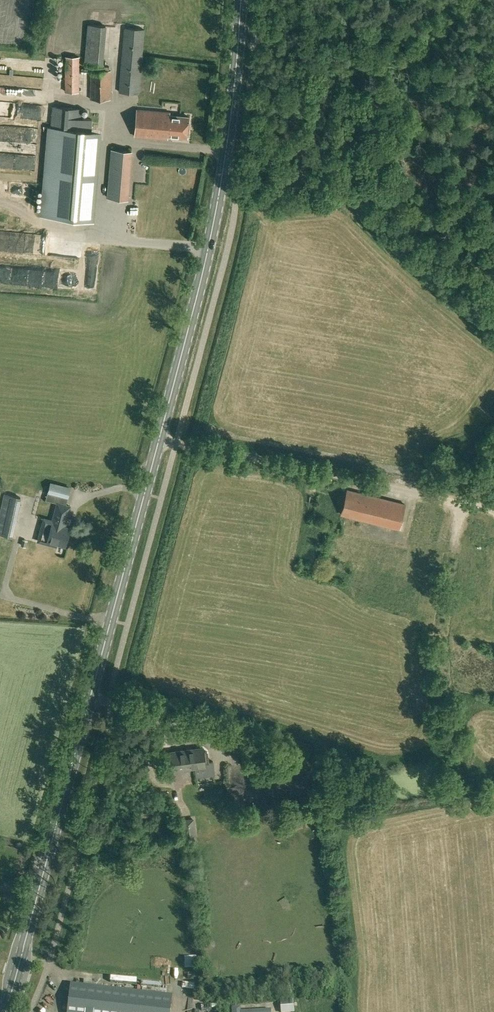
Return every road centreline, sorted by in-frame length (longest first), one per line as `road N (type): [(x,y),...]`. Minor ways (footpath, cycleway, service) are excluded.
road 1 (secondary): [(4,1011),(215,226),(239,0)]

